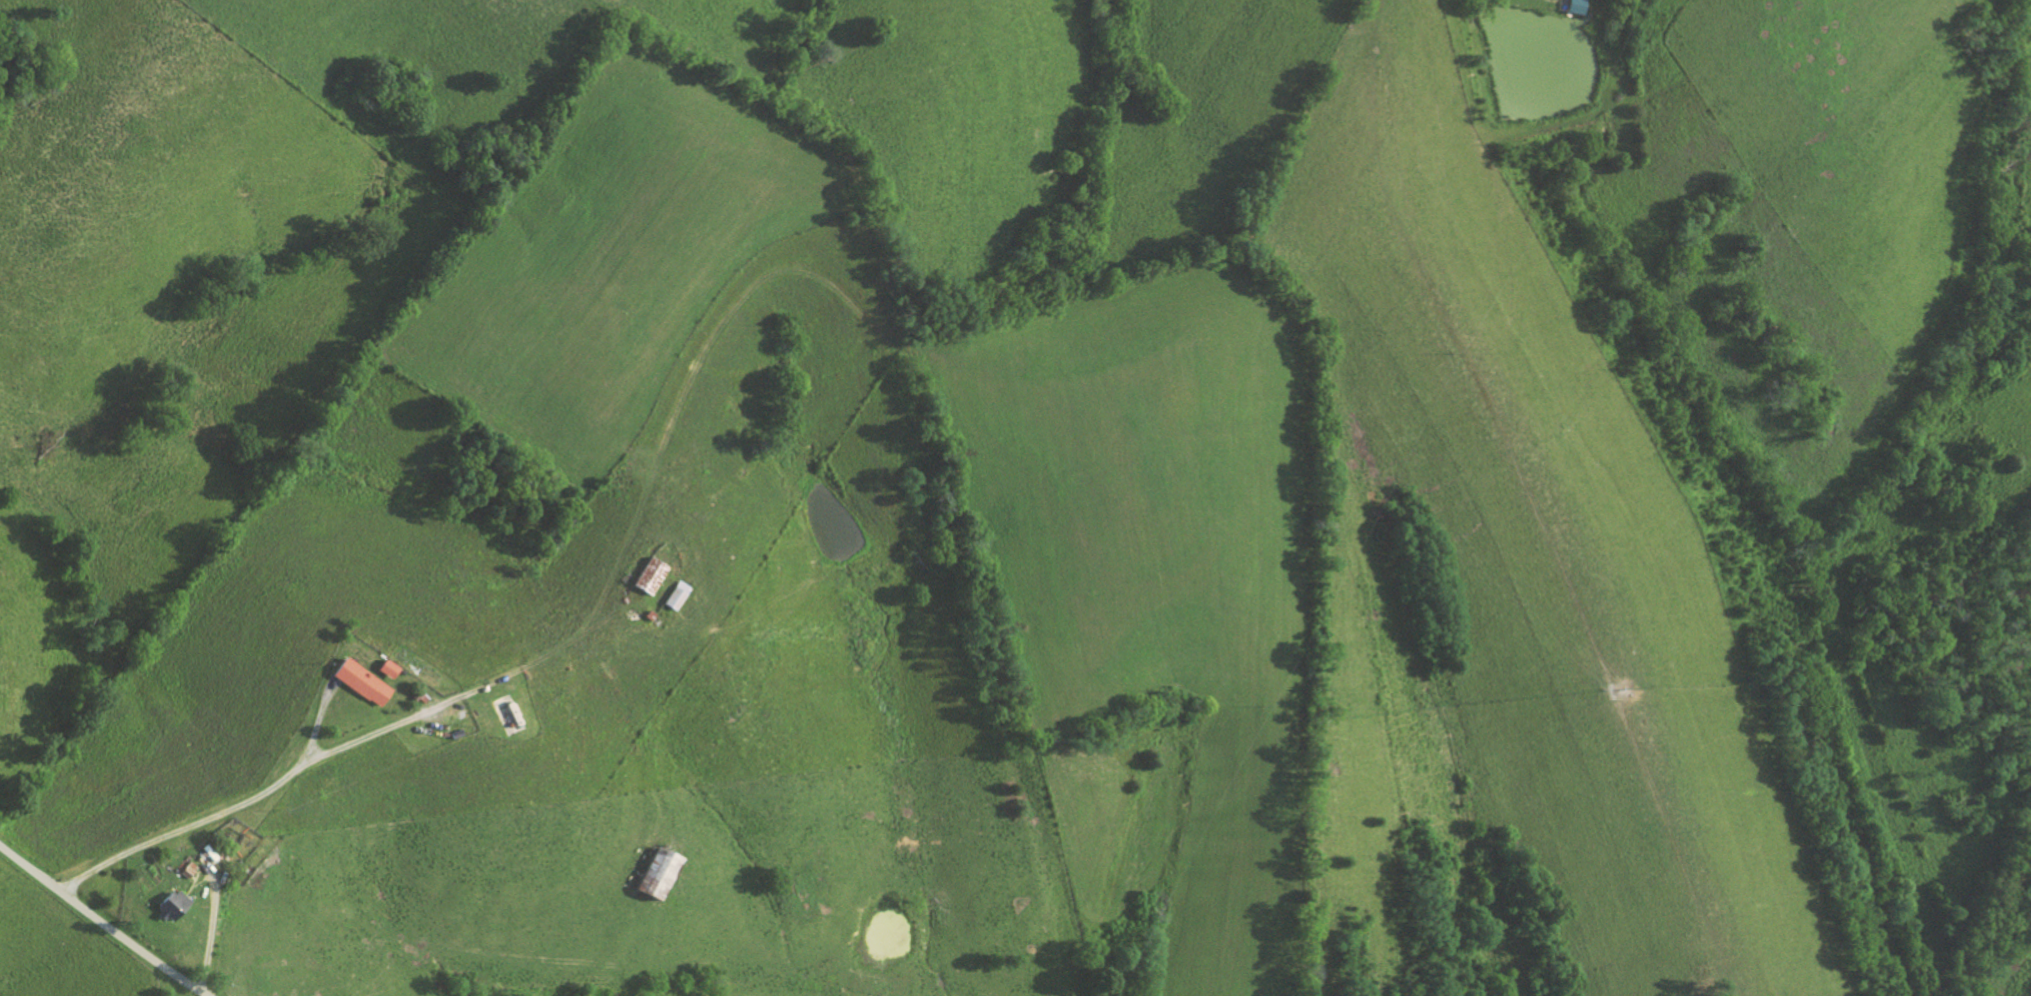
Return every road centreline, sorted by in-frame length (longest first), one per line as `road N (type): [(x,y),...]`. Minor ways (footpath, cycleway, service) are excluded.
road 1 (residential): [(0,849),(201,995)]

